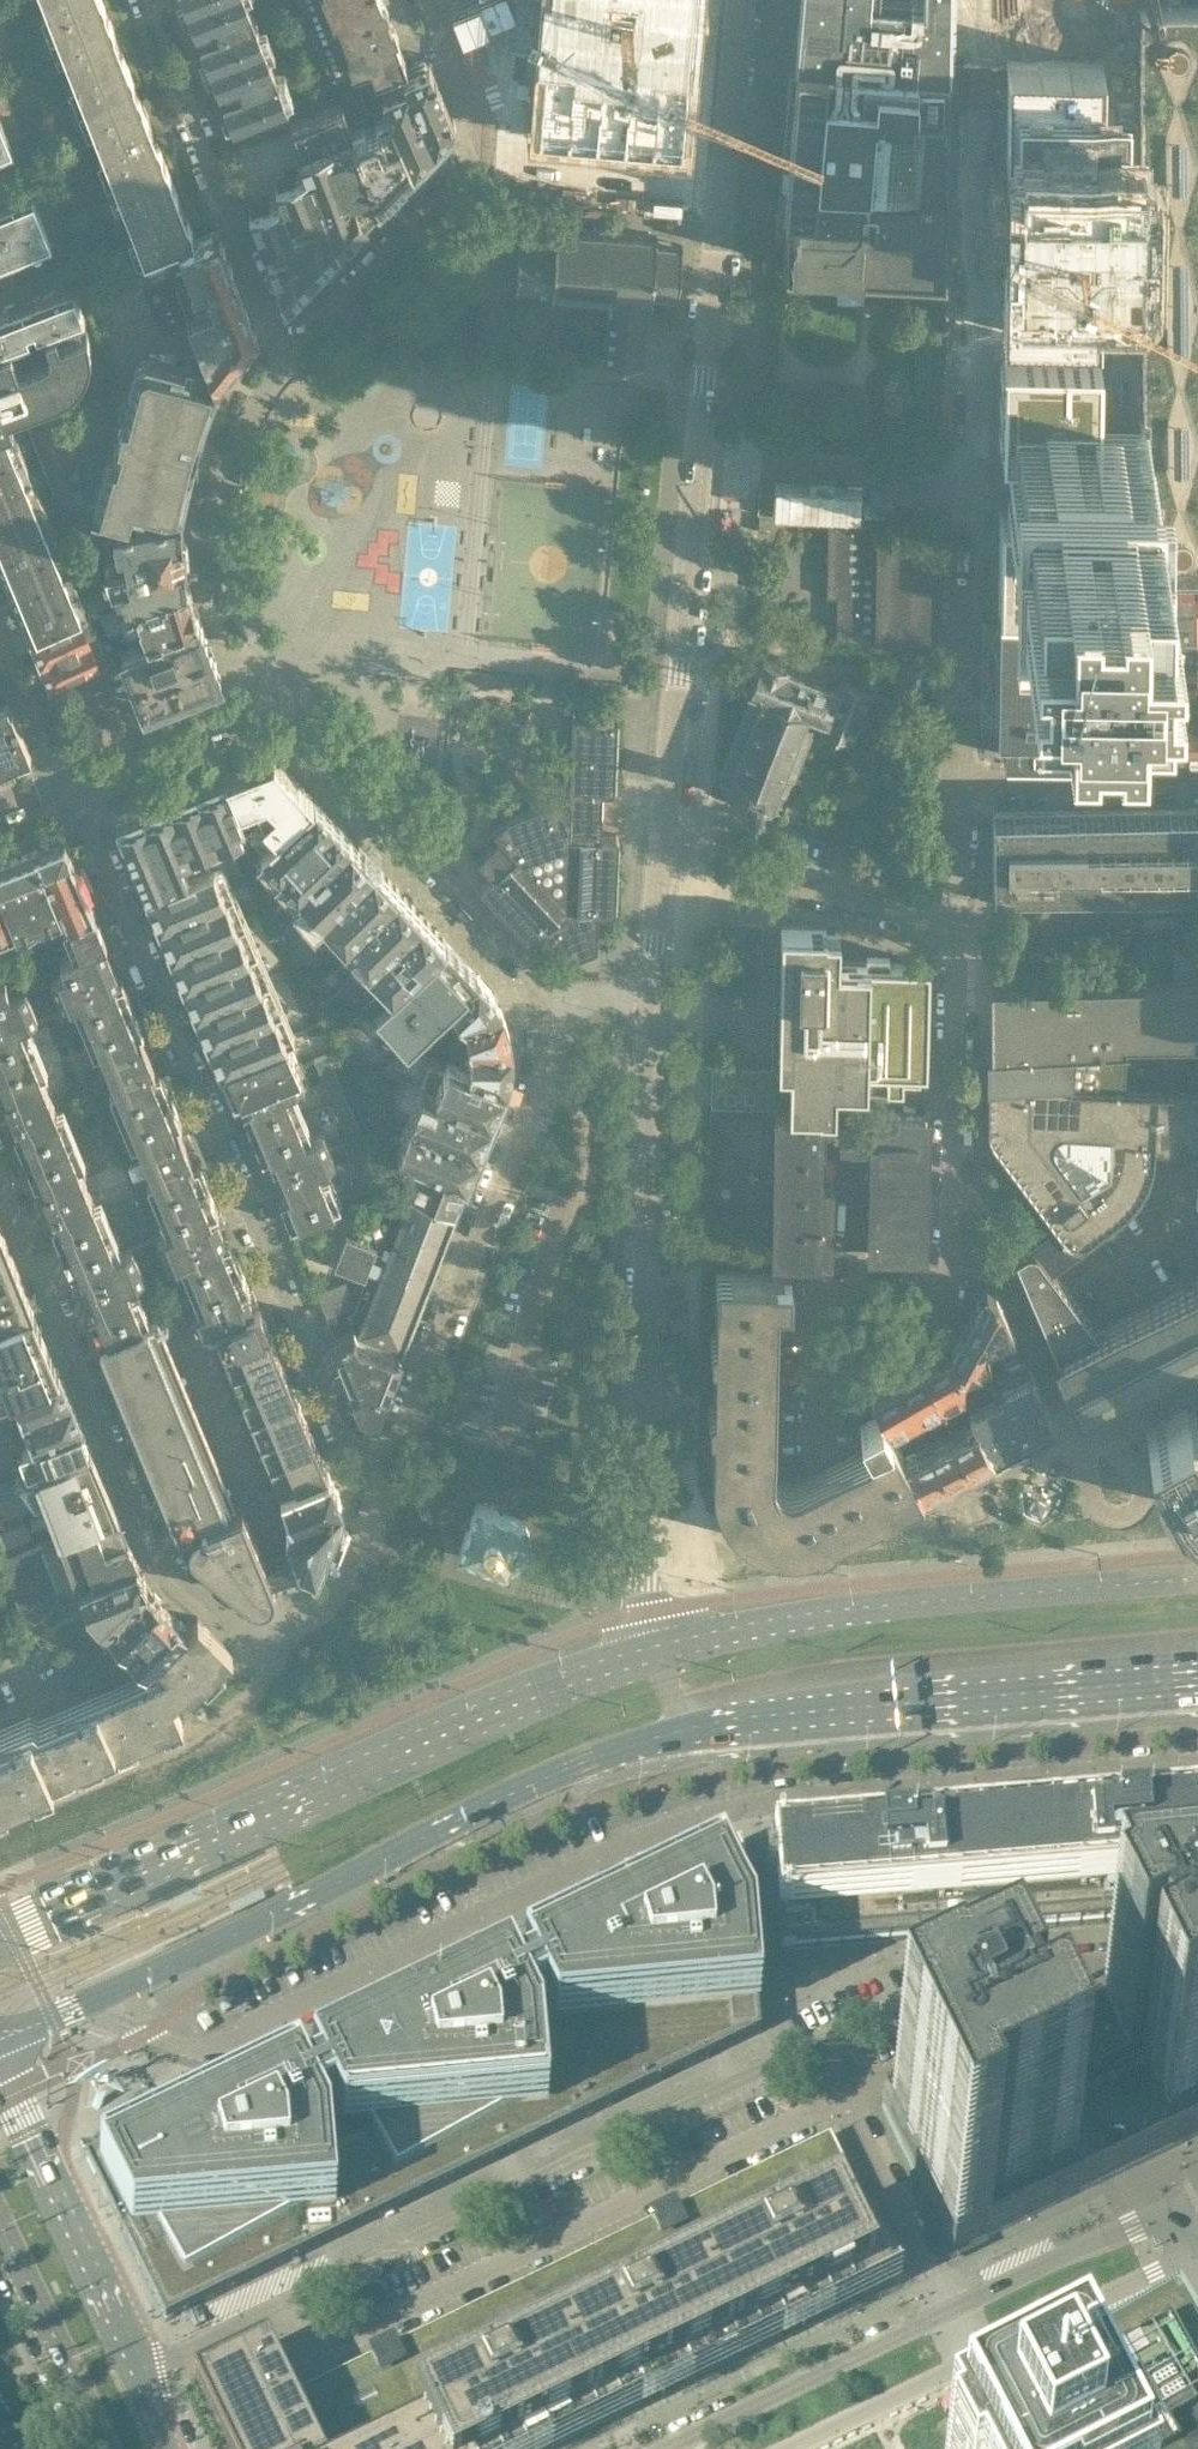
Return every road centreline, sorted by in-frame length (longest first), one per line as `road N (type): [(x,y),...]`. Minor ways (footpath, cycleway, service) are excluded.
road 1 (residential): [(82,2008),(199,2052),(592,1862),(748,1806),(1197,1762)]
road 2 (primary): [(82,2008),(560,1788),(694,1745),(921,1708),(1197,1681)]
road 3 (residential): [(659,842),(738,0)]
road 4 (residential): [(66,777),(335,1421),(349,1449),(384,1469)]
road 5 (residential): [(1114,784),(1128,44)]
road 6 (primary): [(657,1652),(451,1731),(0,1939)]
road 7 (residential): [(278,2301),(305,2356),(841,2098)]
road 8 (residential): [(657,1652),(642,1576),(647,998)]
road 9 (residential): [(487,149),(323,321),(288,330),(263,301),(145,0)]
road 10 (residential): [(549,995),(284,706),(242,707),(66,777)]
road 11 (residential): [(815,2043),(278,2301)]
road 12 (residential): [(0,1177),(140,1526),(185,1586),(270,1648)]
road 13 (primary): [(1197,1579),(832,1612),(657,1652)]
road 14 (residential): [(384,1469),(540,1077),(549,995)]
road 15 (residential): [(988,0),(973,489)]
road 16 (residential): [(952,1249),(956,914)]
road 17 (residential): [(270,1648),(263,1685),(176,1747),(0,1817)]
road 18 (tertiary): [(135,2369),(0,2073)]
road 19 (residential): [(1109,1965),(1002,1967),(911,1995),(815,2043)]
road 20 (residential): [(956,914),(659,842)]
road 21 (residential): [(841,2098),(1109,1965)]
road 22 (residential): [(959,782),(973,489)]
road 23 (residential): [(970,2355),(841,2098)]
road 24 (residential): [(970,2355),(1187,2232)]
road 25 (residential): [(1080,1438),(1007,1271),(987,1253),(952,1249)]
road 26 (unknown): [(720,190),(511,173),(487,149)]
road 27 (tertiary): [(0,2239),(106,2448)]
road 28 (residential): [(881,1536),(1080,1438)]
road 29 (residential): [(270,1648),(339,1592),(384,1469)]
road 30 (residential): [(817,1386),(818,1297),(946,1299)]
road 31 (residential): [(788,2448),(970,2355)]
road 32 (residential): [(1080,1438),(1123,1460),(1141,1493),(1129,1512),(1111,1519),(1097,1511),(1084,1477)]
road 33 (residential): [(946,1299),(937,1329),(907,1357),(870,1376),(817,1386)]
road 34 (residential): [(66,777),(0,625)]
road 35 (residential): [(487,149),(431,0)]
road 36 (residential): [(135,2369),(278,2301)]
road 37 (residential): [(647,998),(659,842)]
road 38 (residential): [(959,782),(1114,784)]
road 39 (residential): [(956,914),(959,782)]
road 40 (residential): [(1080,1438),(1197,1384)]

